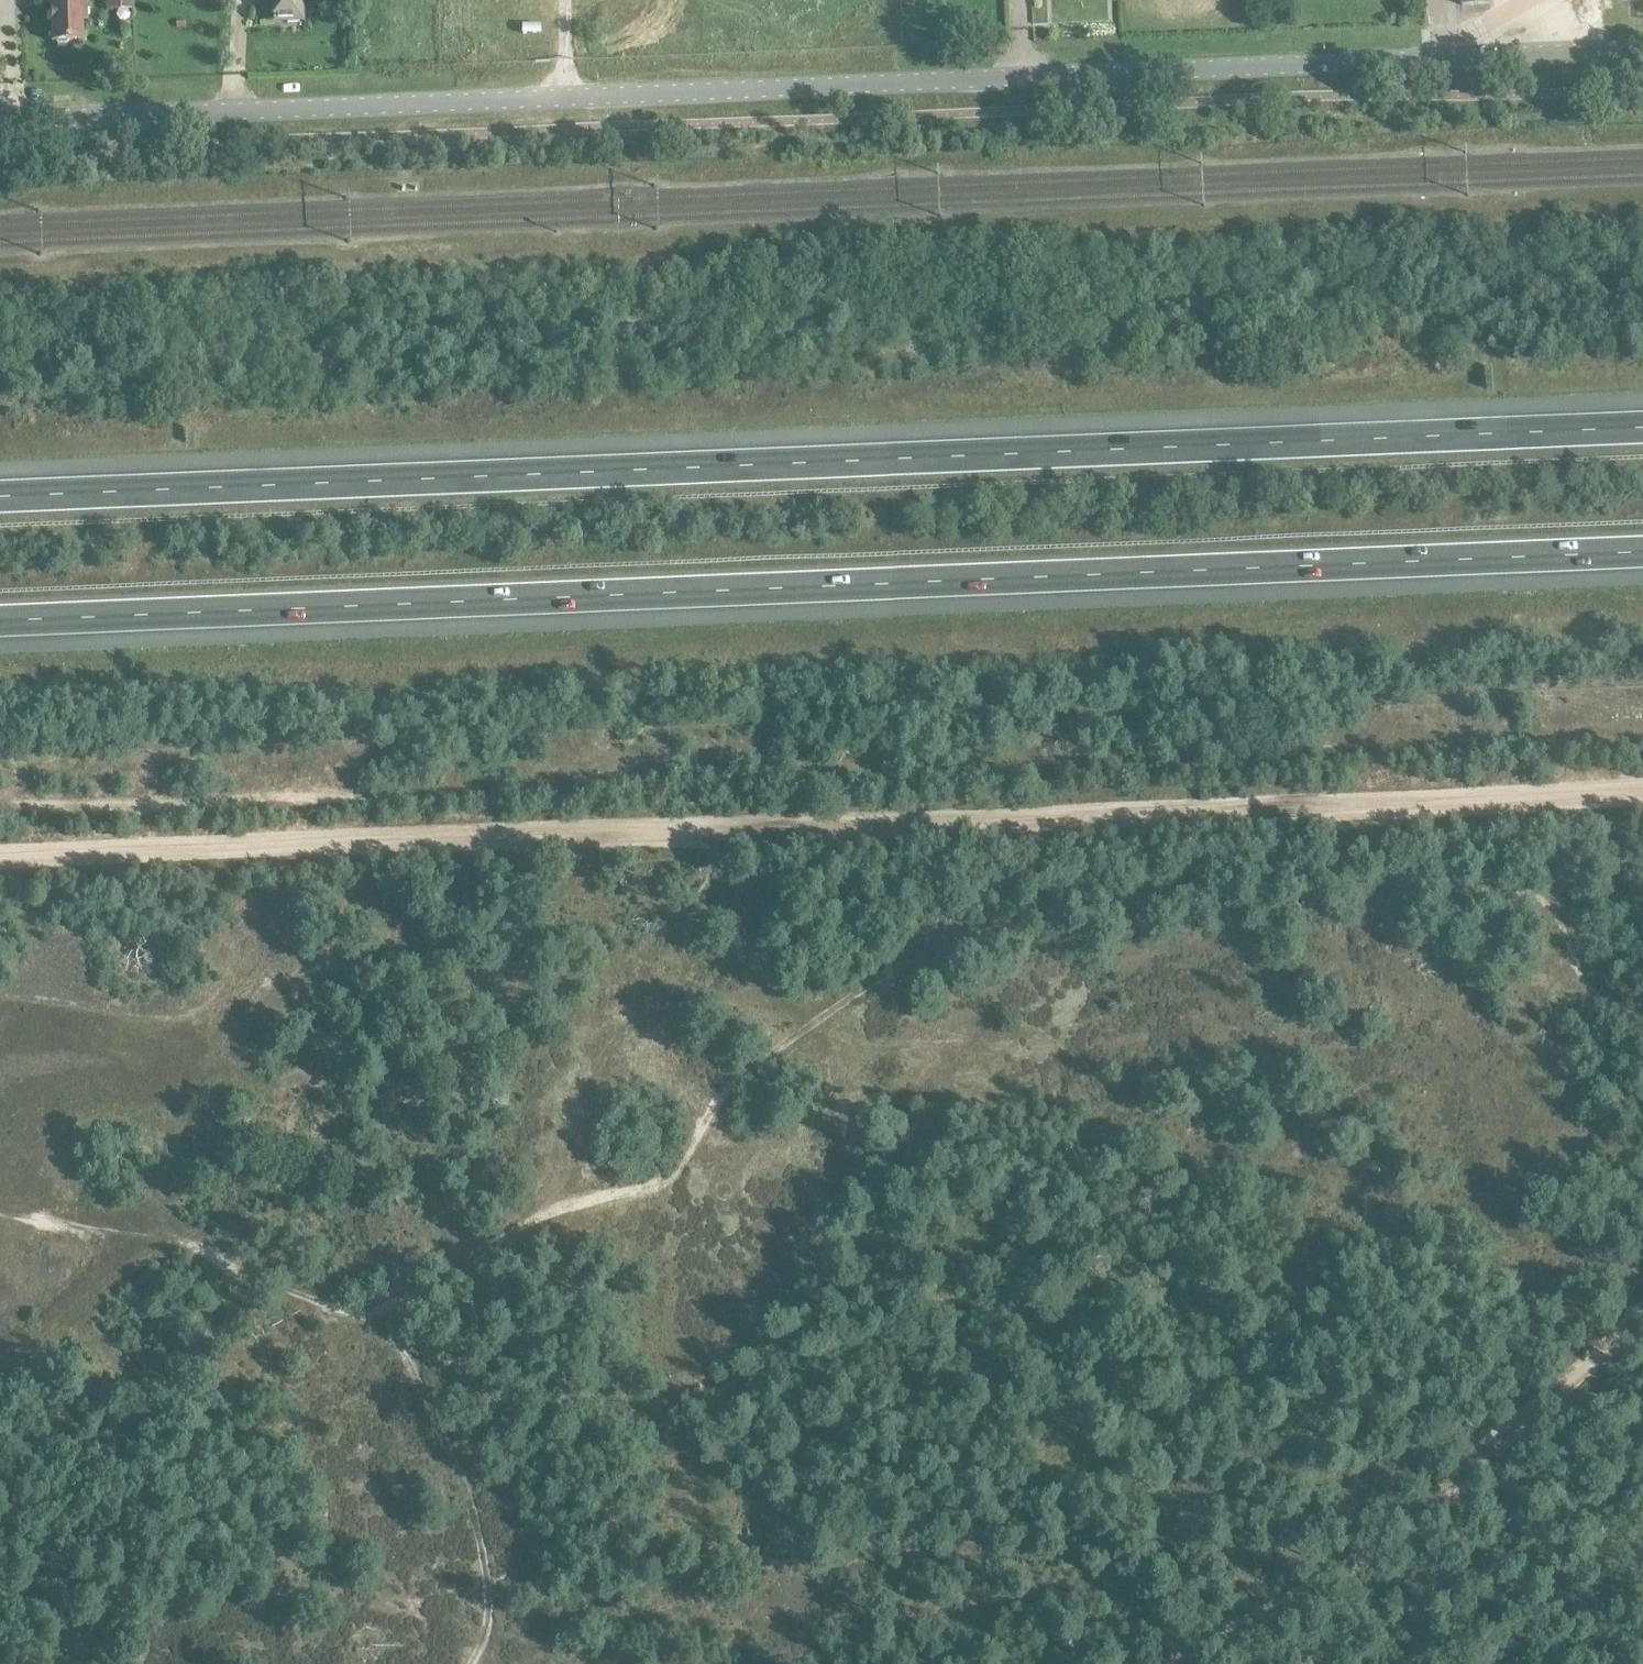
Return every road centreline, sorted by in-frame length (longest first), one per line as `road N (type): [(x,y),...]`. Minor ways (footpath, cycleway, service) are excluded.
road 1 (track): [(0,802),(424,784),(721,757),(1014,770),(1368,758),(1642,731)]
road 2 (unclassified): [(0,124),(1642,54)]
road 3 (motorway): [(0,622),(1642,553)]
road 4 (motorway): [(1642,425),(0,493)]
road 5 (track): [(1642,793),(0,857)]
road 6 (track): [(388,1324),(415,1297),(518,1226),(663,1176),(749,1072),(890,970),(996,931),(1121,909),(1205,866),(1254,863),(1371,884),(1531,892),(1560,920),(1596,992),(1642,1019)]
road 7 (track): [(1183,1663),(1288,1608),(1425,1515),(1642,1318)]
road 8 (track): [(544,1214),(582,1131),(606,1046),(694,994),(761,994),(831,1011)]
road 9 (track): [(0,1203),(177,1246)]

